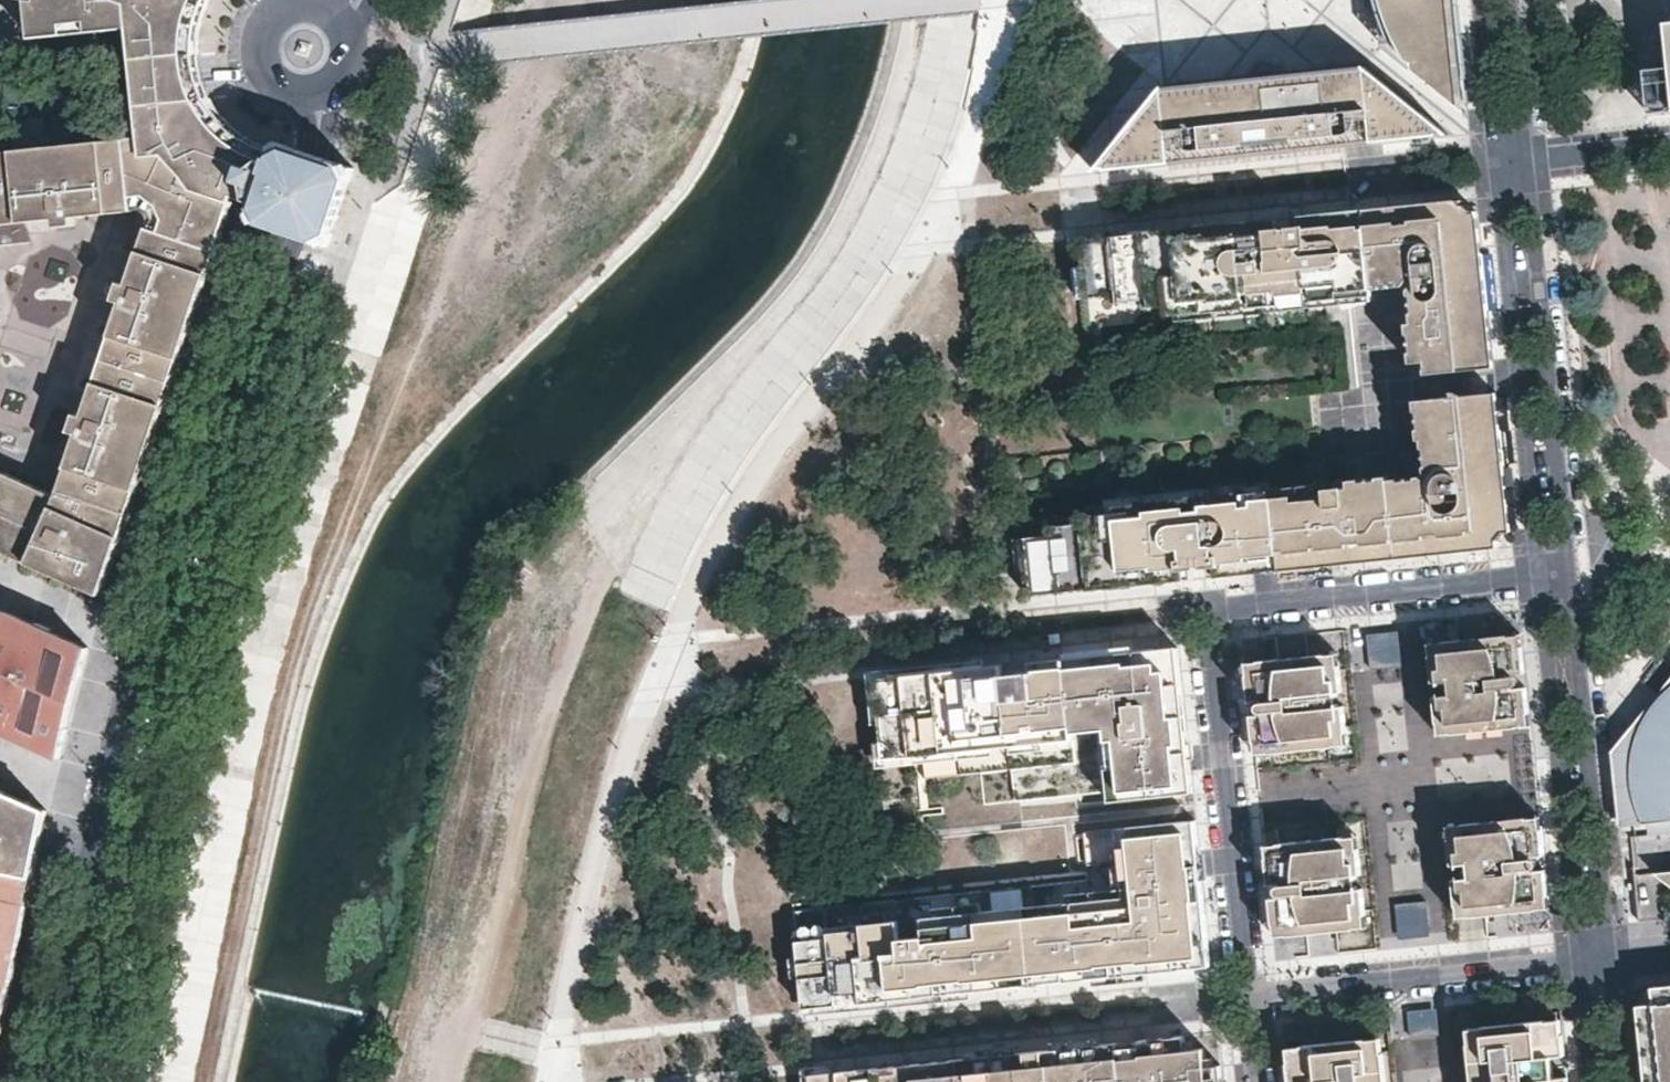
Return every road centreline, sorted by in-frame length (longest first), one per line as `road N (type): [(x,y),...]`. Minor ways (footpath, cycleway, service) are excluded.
road 1 (secondary): [(51,1081),(106,797),(147,643),(316,154),(318,91)]
road 2 (residential): [(1538,575),(1204,612),(1248,998)]
road 3 (residential): [(1568,571),(1522,161)]
road 4 (residential): [(1495,165),(1538,575)]
road 5 (residential): [(1538,575),(1581,964)]
road 6 (residential): [(1608,960),(1568,571)]
road 7 (residential): [(1581,964),(1248,998)]
road 8 (secondary): [(0,98),(263,64)]
road 9 (residential): [(1477,0),(1495,165)]
road 10 (residential): [(1522,161),(1505,0)]
road 11 (residential): [(1669,144),(1522,161)]
road 12 (residential): [(1354,178),(1495,165)]
road 13 (residential): [(1621,1081),(1608,960)]

